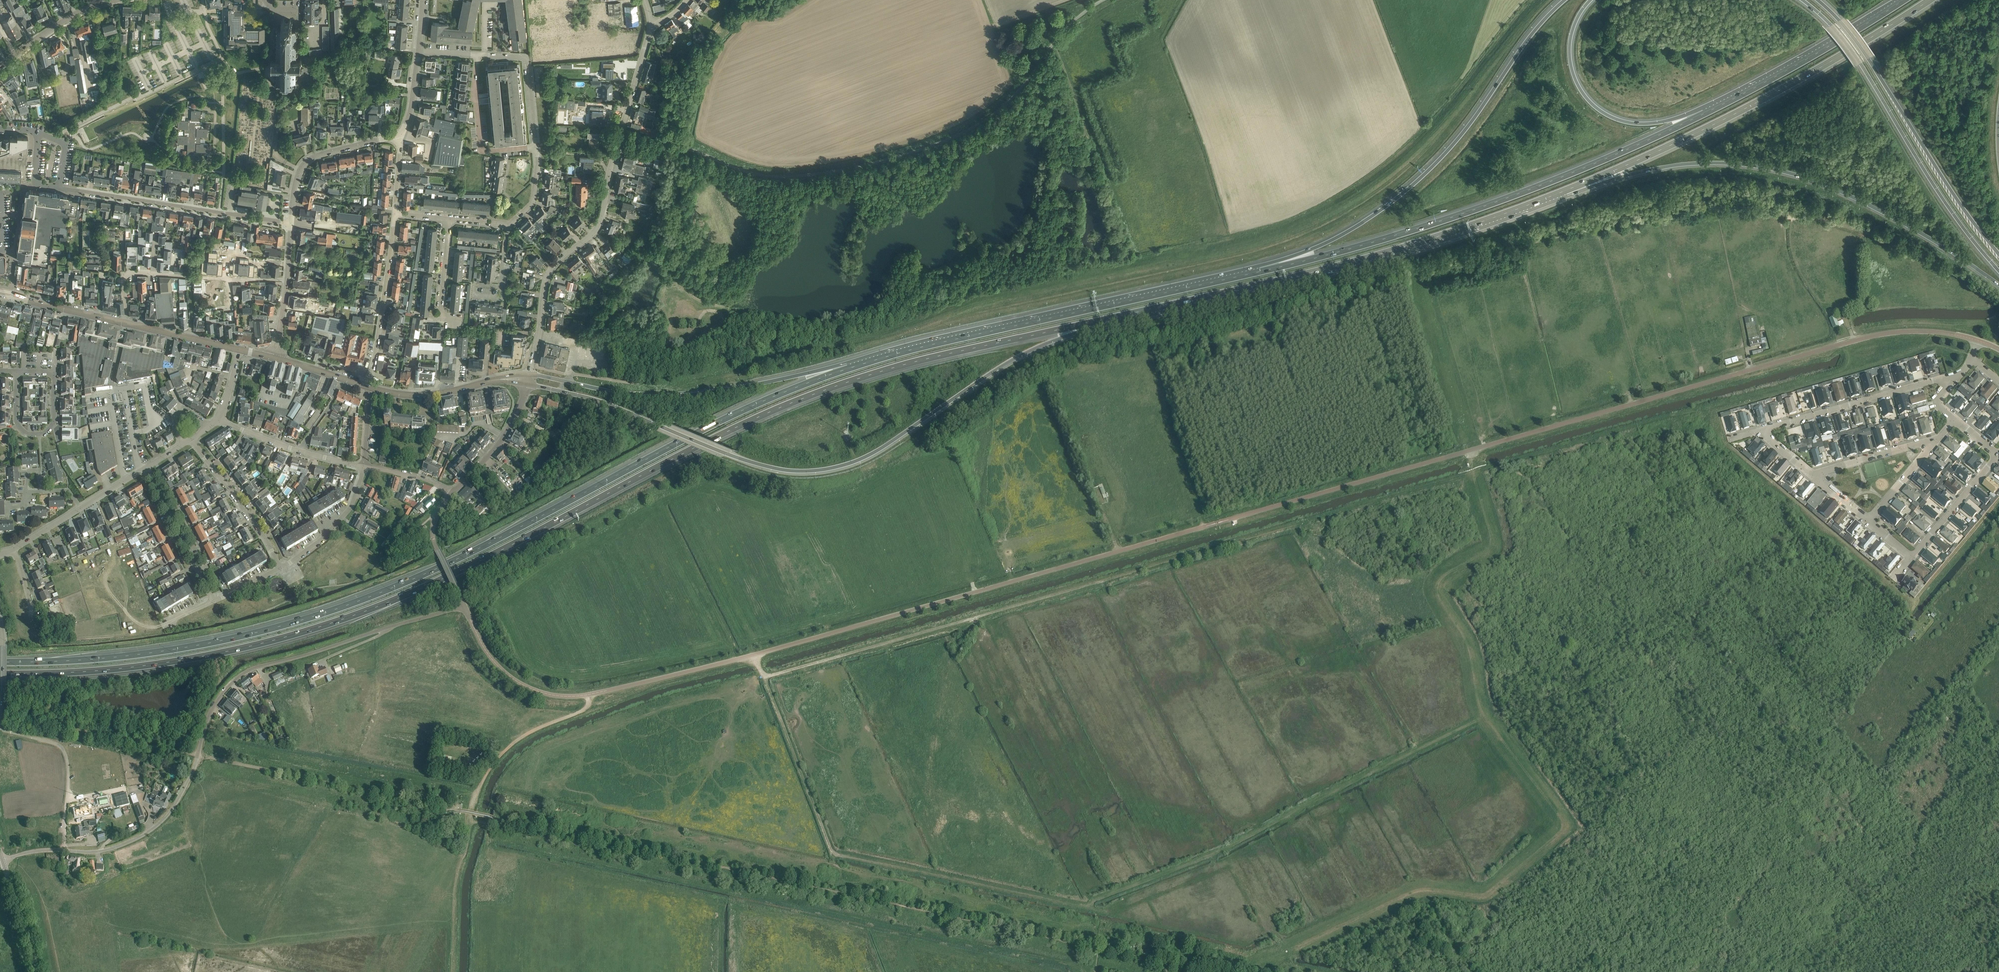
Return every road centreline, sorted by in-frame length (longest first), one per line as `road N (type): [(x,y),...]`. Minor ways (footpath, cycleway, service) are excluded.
road 1 (motorway): [(0,673),(170,662),(337,621),(483,559),(799,399),(891,368),(1108,318)]
road 2 (track): [(754,654),(840,855),(1091,908),(1227,849),(1484,716)]
road 3 (motorway): [(848,368),(744,409),(433,570),(333,610),(169,650),(0,661)]
road 4 (track): [(1468,451),(1491,543),(1453,568),(1439,595),(1465,639),(1477,706),(1531,775),(1559,830),(1484,892),(1419,887),(1253,967)]
road 5 (motorway): [(527,384),(604,402),(764,466),(814,470),(861,459),(1018,356),(1108,318)]
road 6 (unclassified): [(1451,456),(1874,335),(1936,332),(1981,341)]
road 7 (unclassified): [(64,850),(116,847),(161,822),(193,770),(215,703),(246,672),(464,605)]
road 8 (motorway): [(1709,111),(1475,209),(1259,272)]
road 9 (motorway): [(1108,318),(1325,269),(1564,191)]
road 10 (motorway): [(1564,191),(1677,165),(1777,170),(1863,202),(1998,285)]
road 11 (motorway): [(1259,272),(848,368)]
road 12 (motorway): [(1565,0),(1464,131),(1404,193),(1333,239),(1259,272)]
road 13 (motorway): [(1564,191),(1736,113),(1929,0)]
road 14 (residential): [(531,366),(548,273),(601,219),(651,25)]
road 15 (motorway): [(1803,0),(1847,43),(1935,187),(1998,270)]
road 16 (motorway): [(848,368),(669,396),(529,374)]
road 17 (motorway): [(1998,255),(1854,39),(1818,0)]
road 18 (track): [(765,679),(993,612)]
road 19 (motorway): [(1709,111),(1640,124),(1589,101),(1569,51),(1590,0)]
road 20 (residential): [(291,223),(59,188)]
road 21 (motorway): [(1904,0),(1709,111)]
road 22 (residential): [(1952,381),(1761,431)]
road 23 (track): [(589,695),(585,710),(505,751),(475,798),(472,823)]
road 24 (residential): [(369,387),(395,214)]
road 25 (unclassified): [(64,850),(64,750),(0,730)]
road 26 (unclassified): [(291,223),(306,161),(399,135)]
road 27 (residential): [(280,568),(192,438)]
road 28 (residential): [(364,467),(218,420)]
road 29 (residential): [(478,54),(482,151),(536,146)]
road 30 (residential): [(16,371),(16,422),(26,434),(43,434),(54,423),(55,371)]
road 31 (residential): [(213,600),(145,468)]
road 32 (residential): [(531,366),(636,383),(666,355)]
road 33 (track): [(1050,48),(1087,150),(1087,178)]
road 34 (residential): [(280,568),(350,508),(364,467)]
road 35 (residential): [(153,274),(288,280)]
road 36 (residential): [(451,493),(503,435),(527,384)]
road 37 (tertiary): [(0,67),(73,15),(115,0)]
road 38 (residential): [(1998,455),(1912,557)]
road 39 (residential): [(1938,438),(1813,474)]
road 40 (residential): [(536,146),(527,59),(486,55)]
road 41 (secondary): [(125,322),(0,292)]
road 42 (residential): [(462,319),(440,317),(450,219)]

